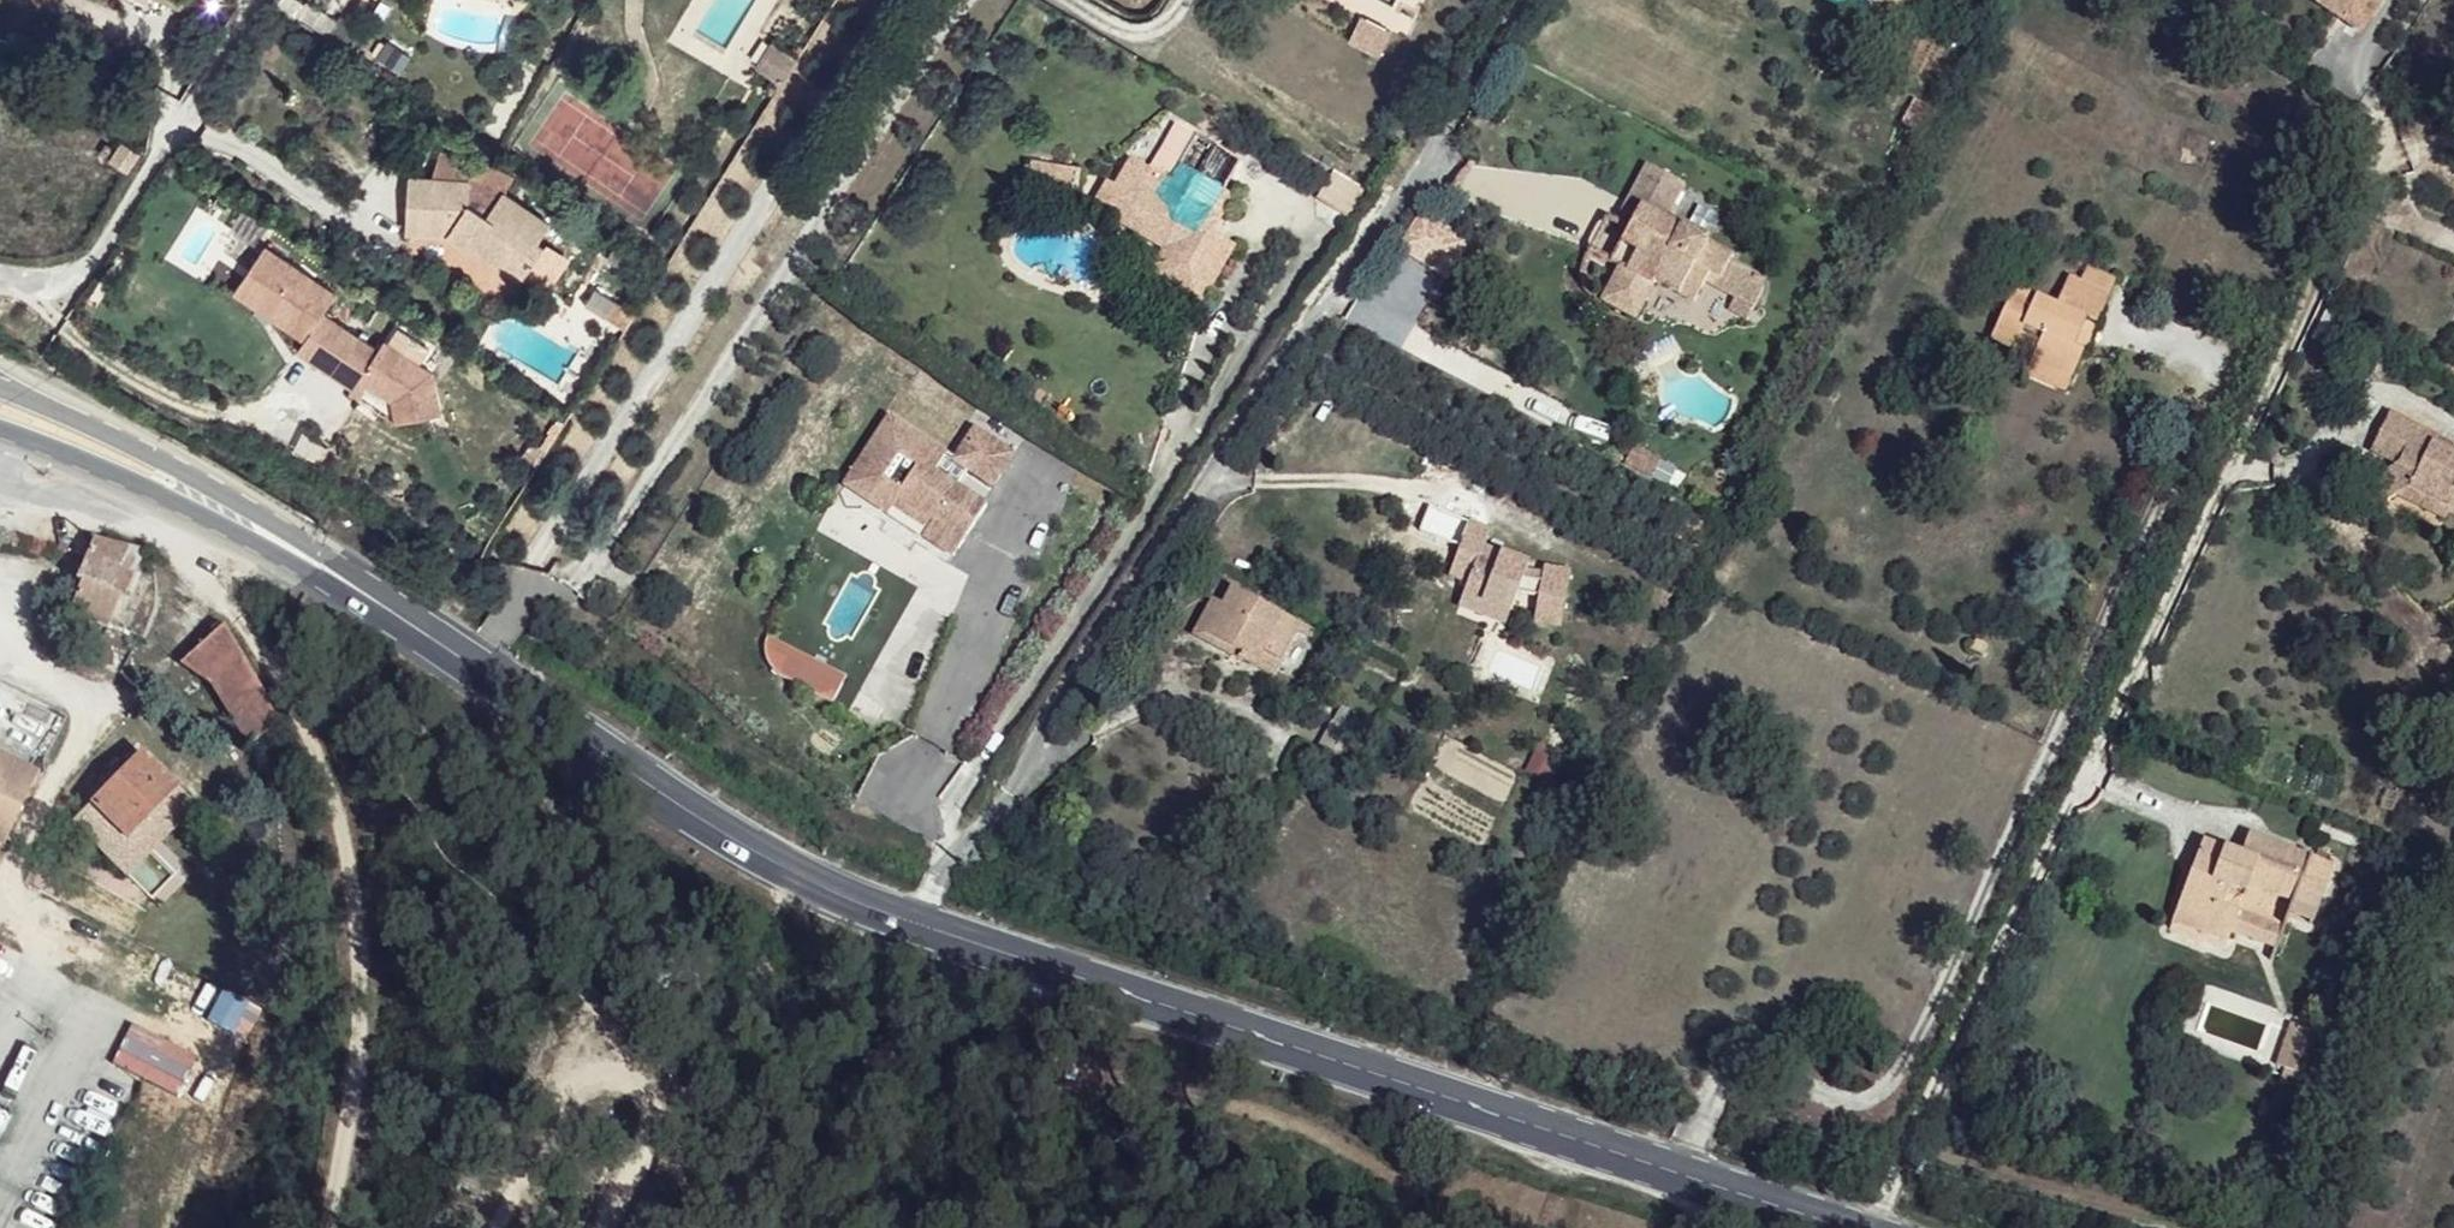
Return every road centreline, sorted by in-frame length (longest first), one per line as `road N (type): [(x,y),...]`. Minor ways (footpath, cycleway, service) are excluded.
road 1 (primary): [(1846,1227),(840,896),(711,825),(337,574)]
road 2 (track): [(2388,138),(1873,1227)]
road 3 (track): [(1517,0),(914,924)]
road 4 (track): [(316,1227),(357,1043),(342,807),(166,494)]
road 5 (track): [(606,1227),(649,1148),(660,1102),(634,1070),(601,1065),(569,1083),(493,1227)]
road 6 (primary): [(337,574),(258,521),(0,386)]
road 7 (primary): [(0,427),(337,574)]
road 8 (track): [(267,0),(86,283)]

